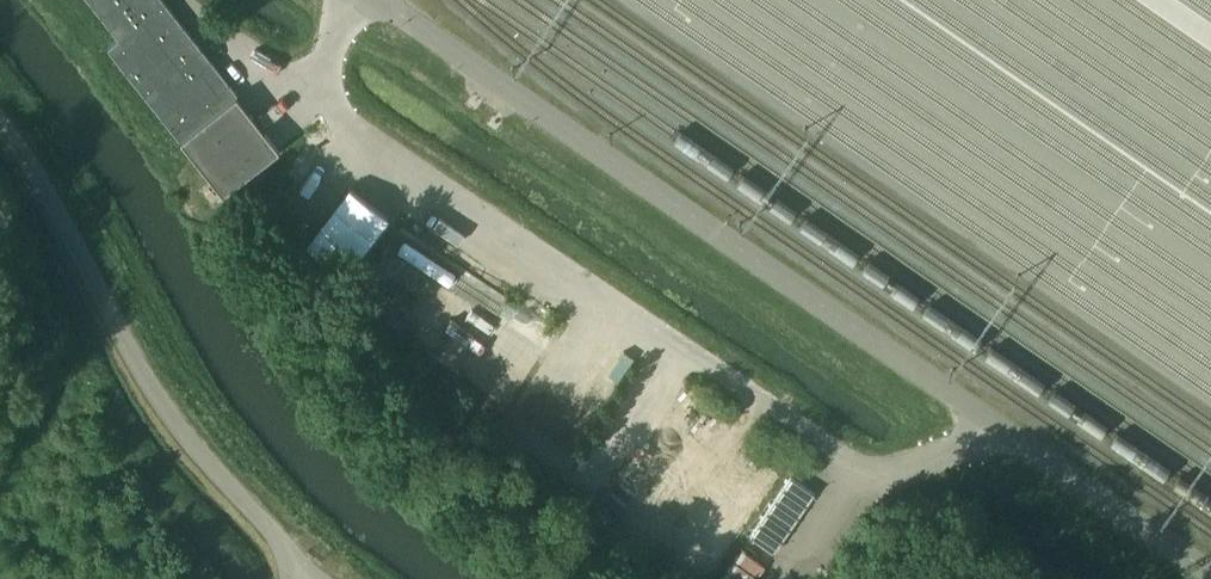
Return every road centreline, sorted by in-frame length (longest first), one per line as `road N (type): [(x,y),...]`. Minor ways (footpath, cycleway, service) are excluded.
road 1 (unclassified): [(291,578),(280,543),(202,460),(143,379),(0,124)]

